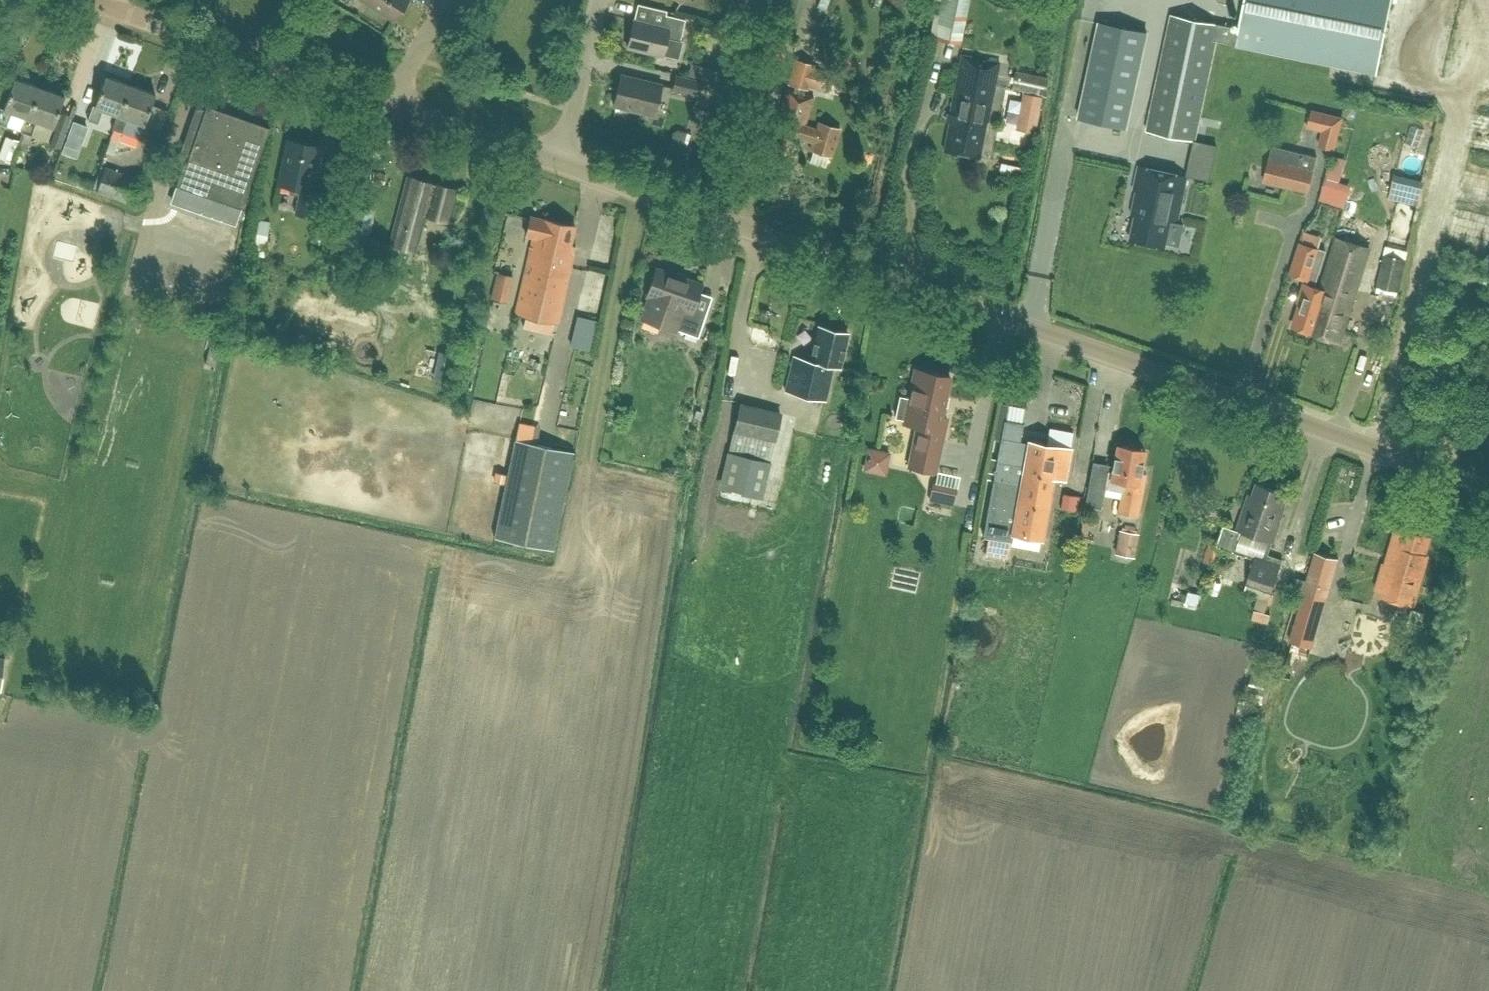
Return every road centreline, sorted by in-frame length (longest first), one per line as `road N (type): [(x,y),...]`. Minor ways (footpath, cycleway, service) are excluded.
road 1 (tertiary): [(1488,487),(559,165)]
road 2 (unclassified): [(131,290),(185,104),(235,51)]
road 3 (tertiary): [(559,165),(390,106)]
road 4 (residential): [(559,165),(596,0)]
road 5 (tertiary): [(390,106),(235,51)]
road 6 (tertiary): [(235,51),(99,0)]
road 7 (residential): [(390,106),(451,0)]

